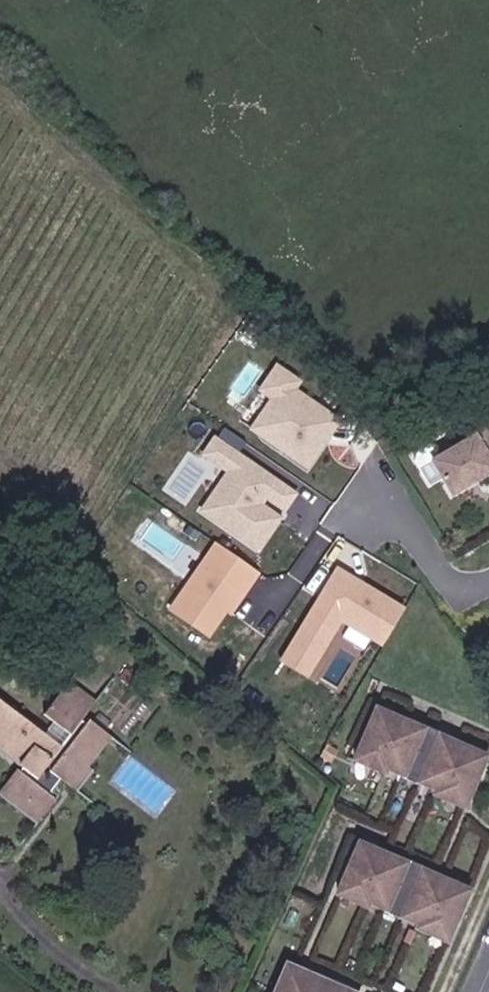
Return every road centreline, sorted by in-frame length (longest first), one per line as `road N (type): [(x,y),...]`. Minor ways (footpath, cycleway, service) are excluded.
road 1 (residential): [(488,584),(459,593),(379,495)]

